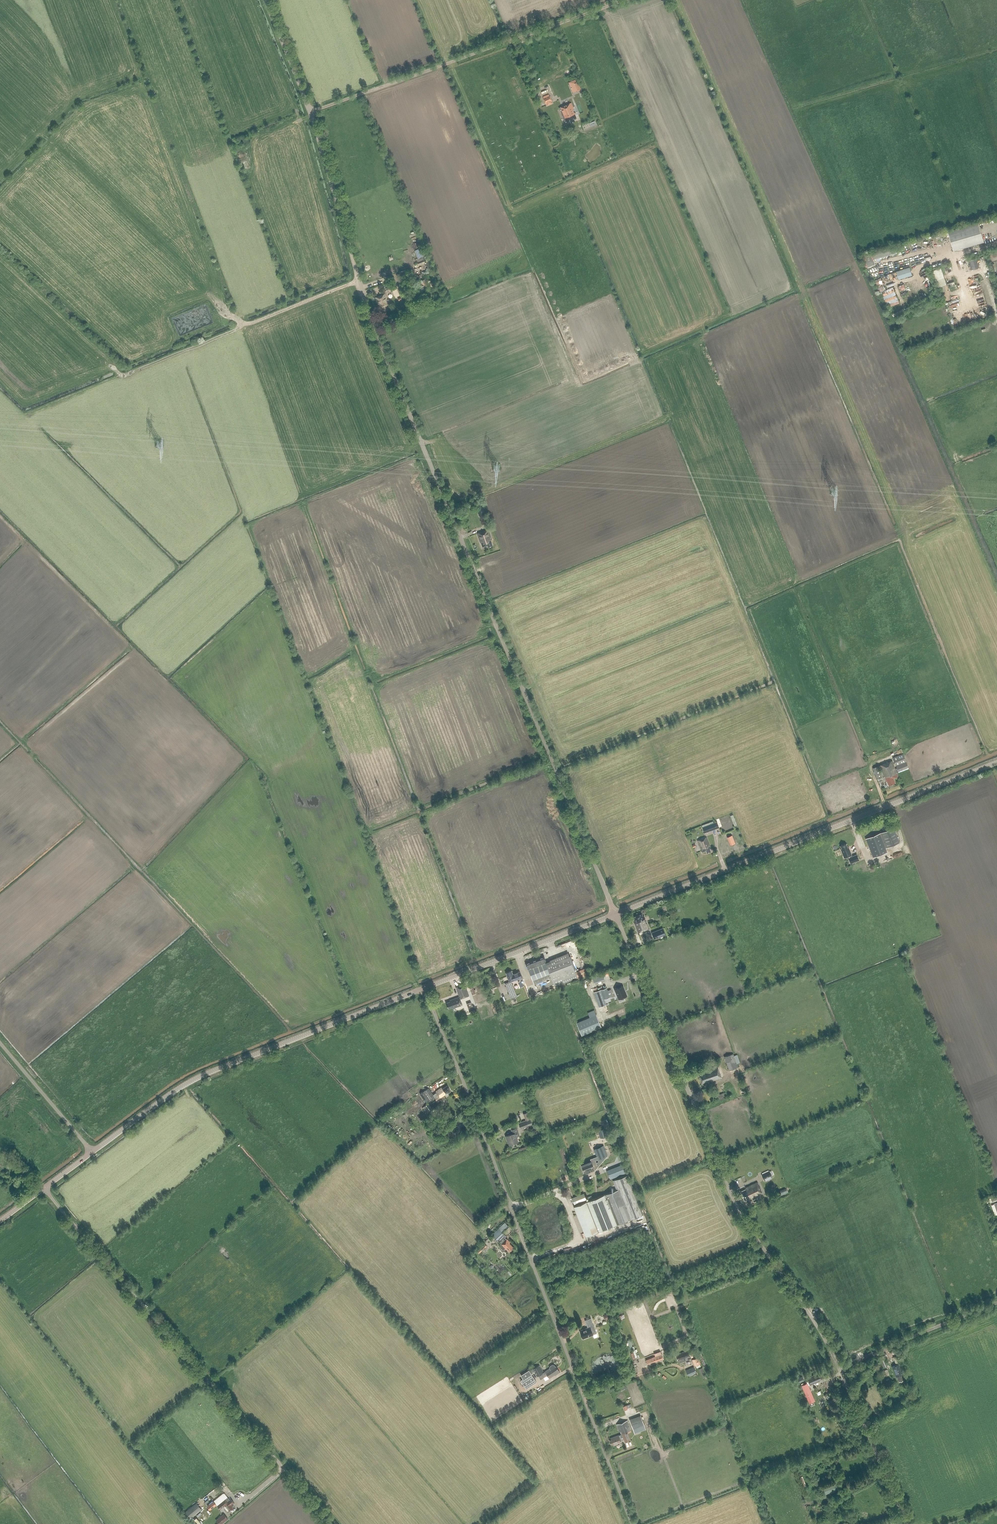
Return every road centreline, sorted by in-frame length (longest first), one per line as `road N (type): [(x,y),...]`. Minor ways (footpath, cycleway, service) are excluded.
road 1 (unclassified): [(616,913),(358,282),(311,113),(266,0)]
road 2 (unclassified): [(906,1523),(812,1314),(735,1204),(616,913)]
road 3 (unclassified): [(632,1523),(423,988)]
road 4 (unclassified): [(333,1523),(43,1188)]
road 5 (tertiary): [(616,913),(996,762)]
road 6 (tertiary): [(92,1152),(200,1076),(423,988)]
road 7 (track): [(311,113),(514,39),(538,92)]
road 8 (track): [(243,323),(22,417)]
road 9 (tertiary): [(423,988),(616,913)]
road 10 (track): [(839,1369),(996,1302)]
road 11 (track): [(358,282),(249,324),(214,302)]
road 12 (unclassified): [(92,1152),(0,1042)]

